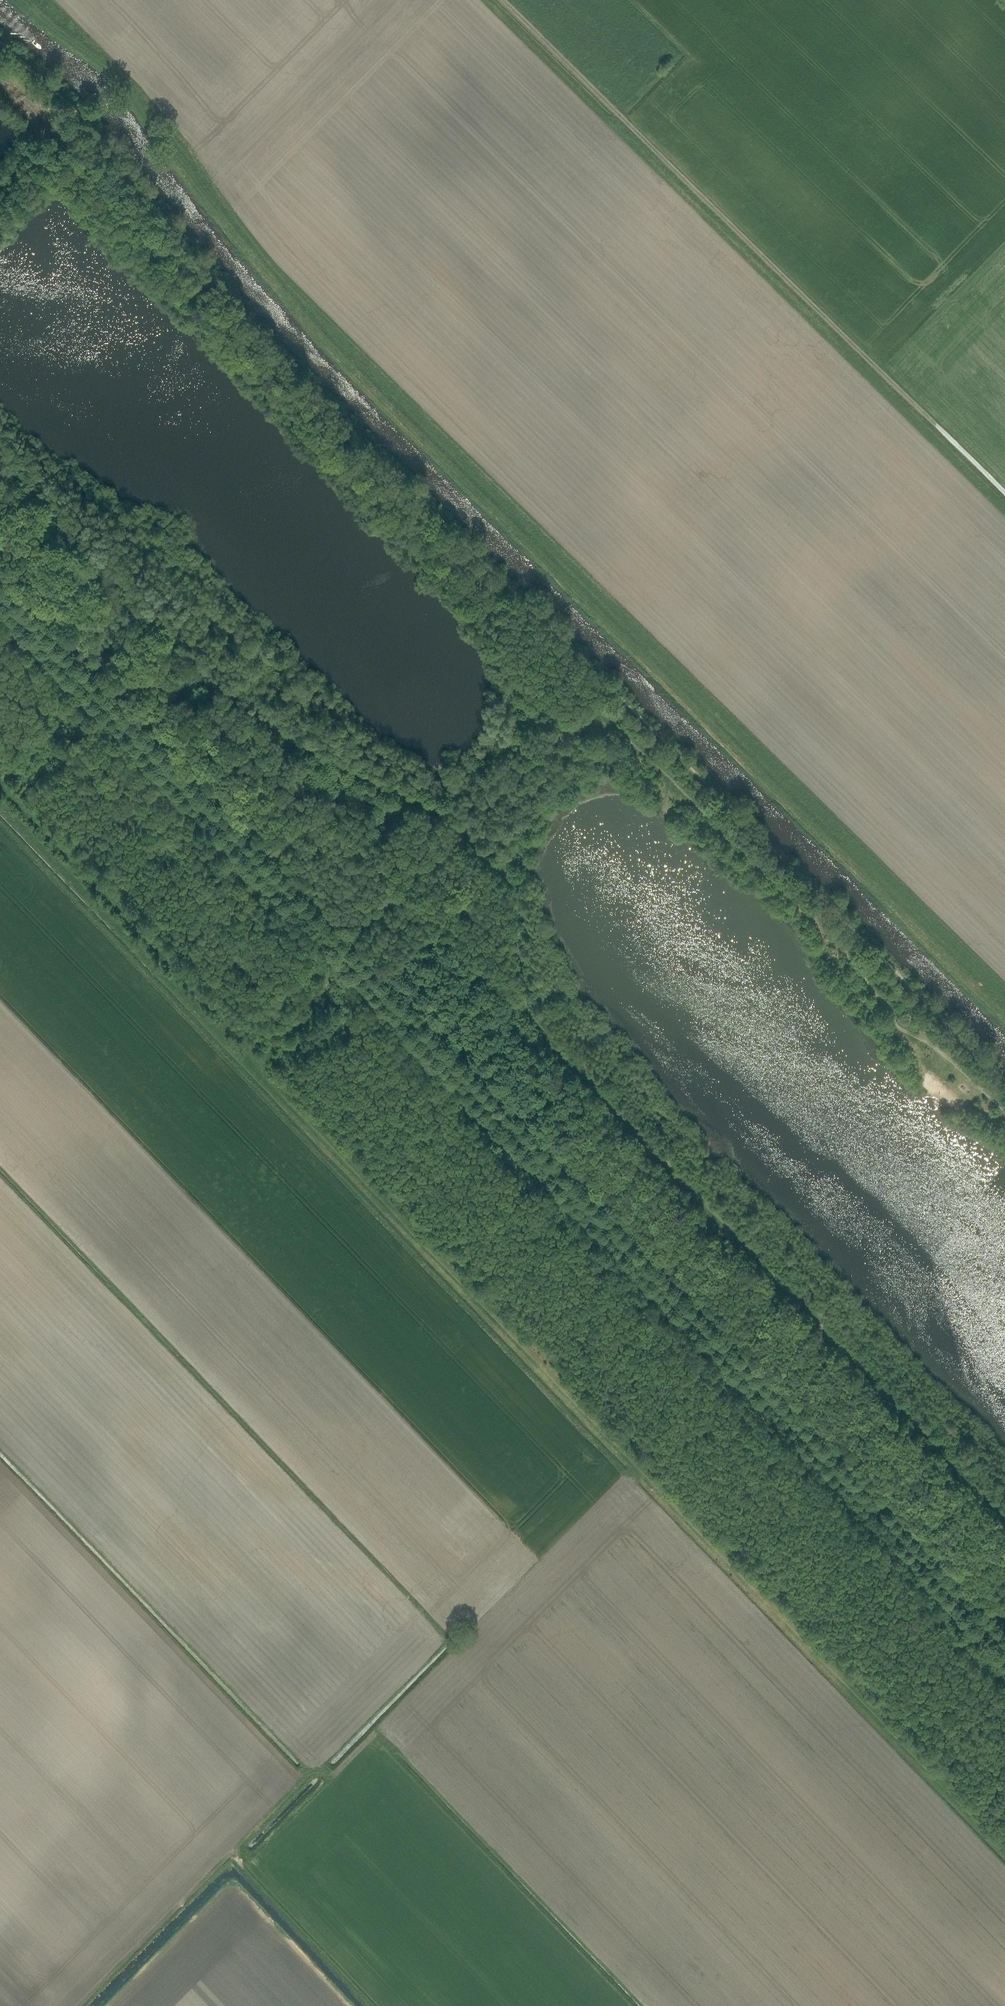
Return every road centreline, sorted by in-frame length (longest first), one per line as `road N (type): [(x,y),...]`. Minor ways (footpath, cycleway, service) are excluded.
road 1 (track): [(253,1058),(1004,1848)]
road 2 (unclassified): [(497,0),(1004,497)]
road 3 (track): [(0,780),(239,1033),(253,1058)]
road 4 (track): [(113,2005),(223,1892),(249,1899),(348,2005)]

